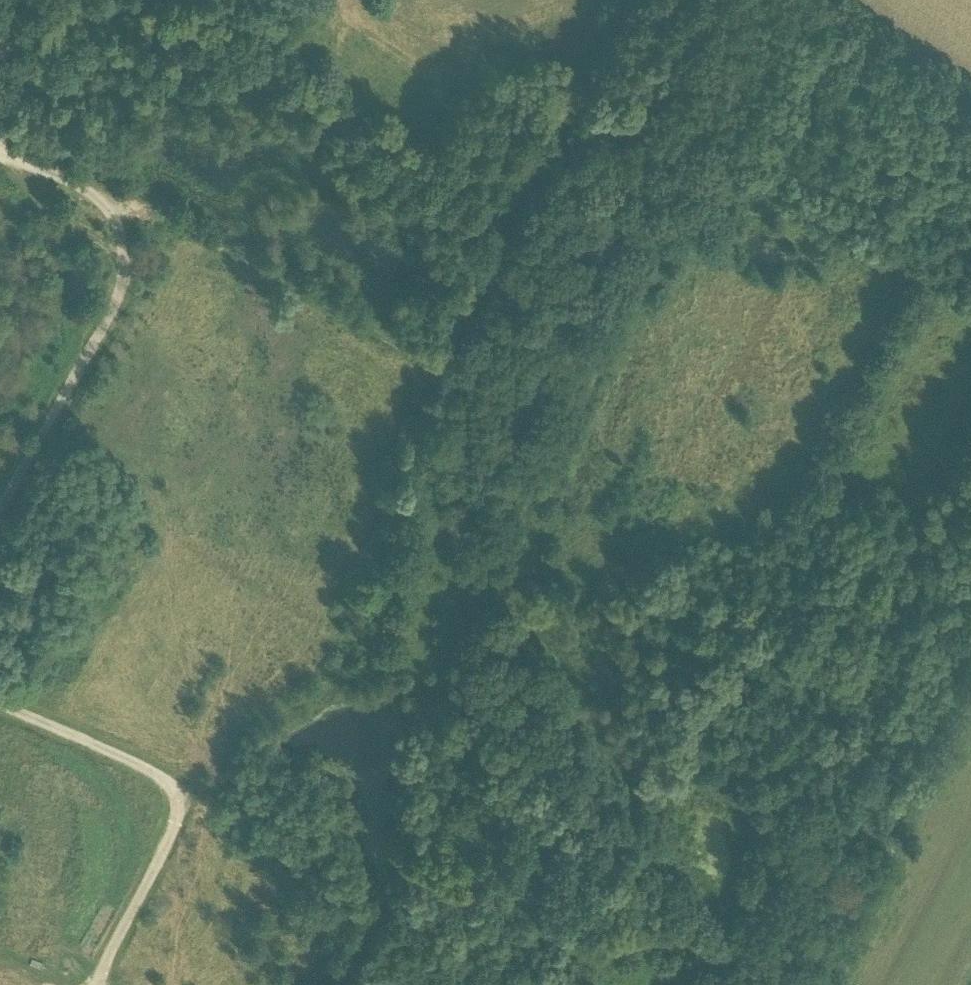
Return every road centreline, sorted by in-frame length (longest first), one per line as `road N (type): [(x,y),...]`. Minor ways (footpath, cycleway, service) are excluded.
road 1 (track): [(445,371),(152,207),(102,199),(0,143)]
road 2 (track): [(99,984),(171,833),(174,798),(159,775),(0,703)]
road 3 (track): [(0,497),(120,300),(123,250),(102,199)]

